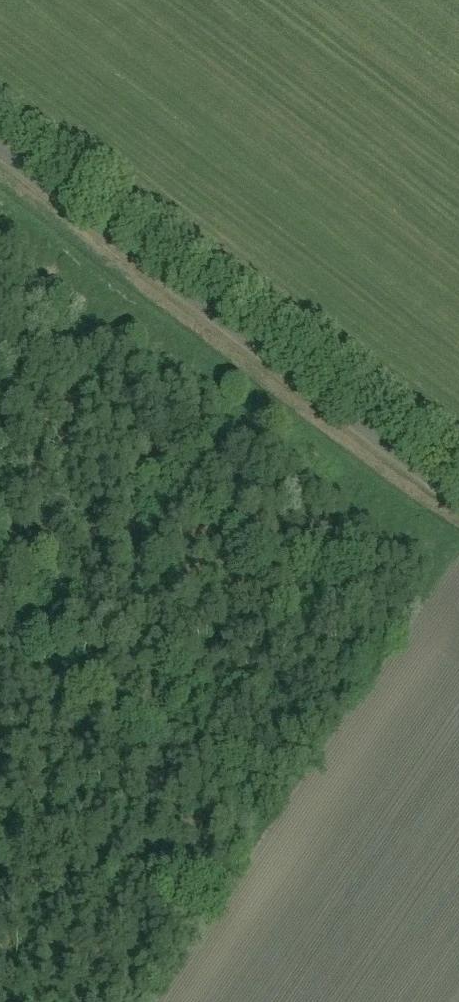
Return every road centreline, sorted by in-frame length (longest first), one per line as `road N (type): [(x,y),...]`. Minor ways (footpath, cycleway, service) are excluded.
road 1 (unclassified): [(458,498),(0,149)]

